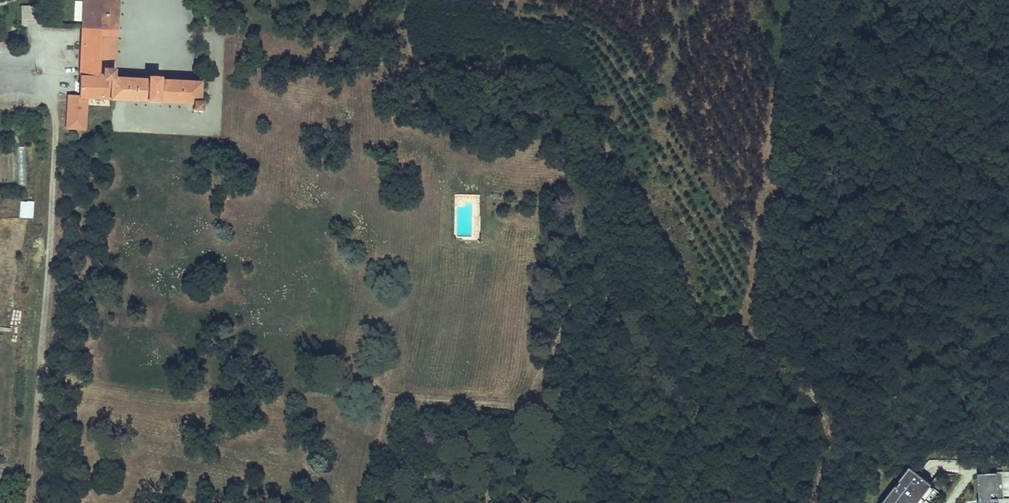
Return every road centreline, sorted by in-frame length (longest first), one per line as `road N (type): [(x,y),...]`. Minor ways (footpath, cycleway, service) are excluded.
road 1 (track): [(34,502),(57,144),(51,113),(39,100),(7,90)]
road 2 (track): [(803,502),(825,449),(825,415),(751,330)]

